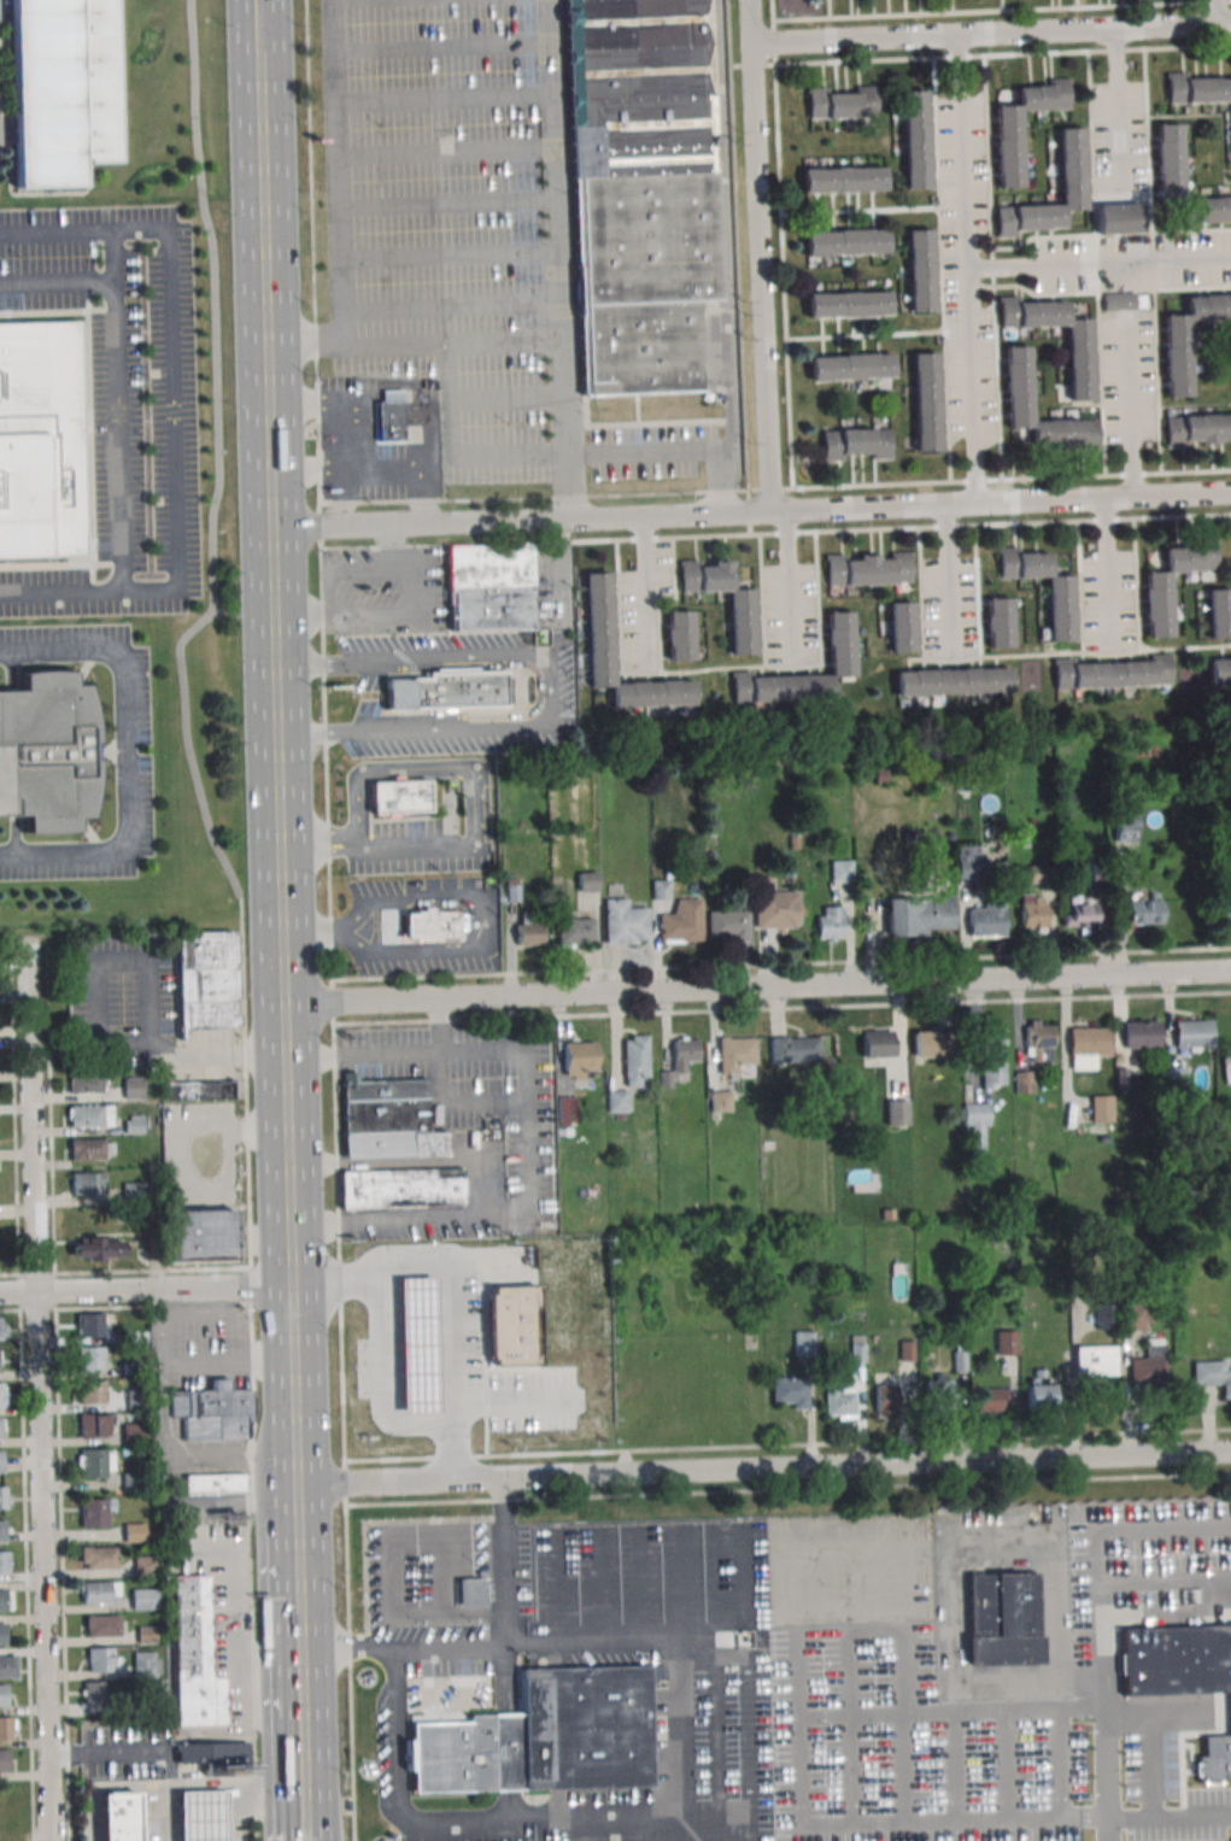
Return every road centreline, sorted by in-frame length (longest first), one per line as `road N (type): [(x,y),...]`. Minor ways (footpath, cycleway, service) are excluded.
road 1 (residential): [(281,1007),(1230,976)]
road 2 (residential): [(294,1488),(1230,1457)]
road 3 (residential): [(47,1840),(36,1291)]
road 4 (primary): [(270,532),(255,0)]
road 5 (primary): [(281,1007),(270,532)]
road 6 (residential): [(769,512),(752,43)]
road 7 (residential): [(270,532),(643,516)]
road 8 (residential): [(36,1291),(24,949)]
road 9 (primary): [(289,1286),(281,1007)]
road 10 (residential): [(1230,257),(969,268)]
road 11 (residential): [(36,1291),(289,1286)]
road 12 (residential): [(975,508),(969,268)]
road 13 (residential): [(969,268),(961,36)]
road 14 (residential): [(752,43),(961,36)]
road 15 (primary): [(294,1488),(289,1286)]
road 16 (residential): [(1132,499),(1126,316)]
road 17 (residential): [(1124,200),(1115,29)]
road 18 (primary): [(303,1840),(300,1671)]
road 19 (residential): [(789,512),(948,508)]
road 20 (residential): [(961,36),(1115,29)]
road 21 (residential): [(789,512),(793,663)]
road 22 (residential): [(948,508),(952,652)]
road 23 (residential): [(1103,500),(1115,641)]
road 24 (residential): [(643,516),(650,656)]
road 25 (residential): [(975,508),(1103,500)]
road 26 (residential): [(643,516),(769,512)]

